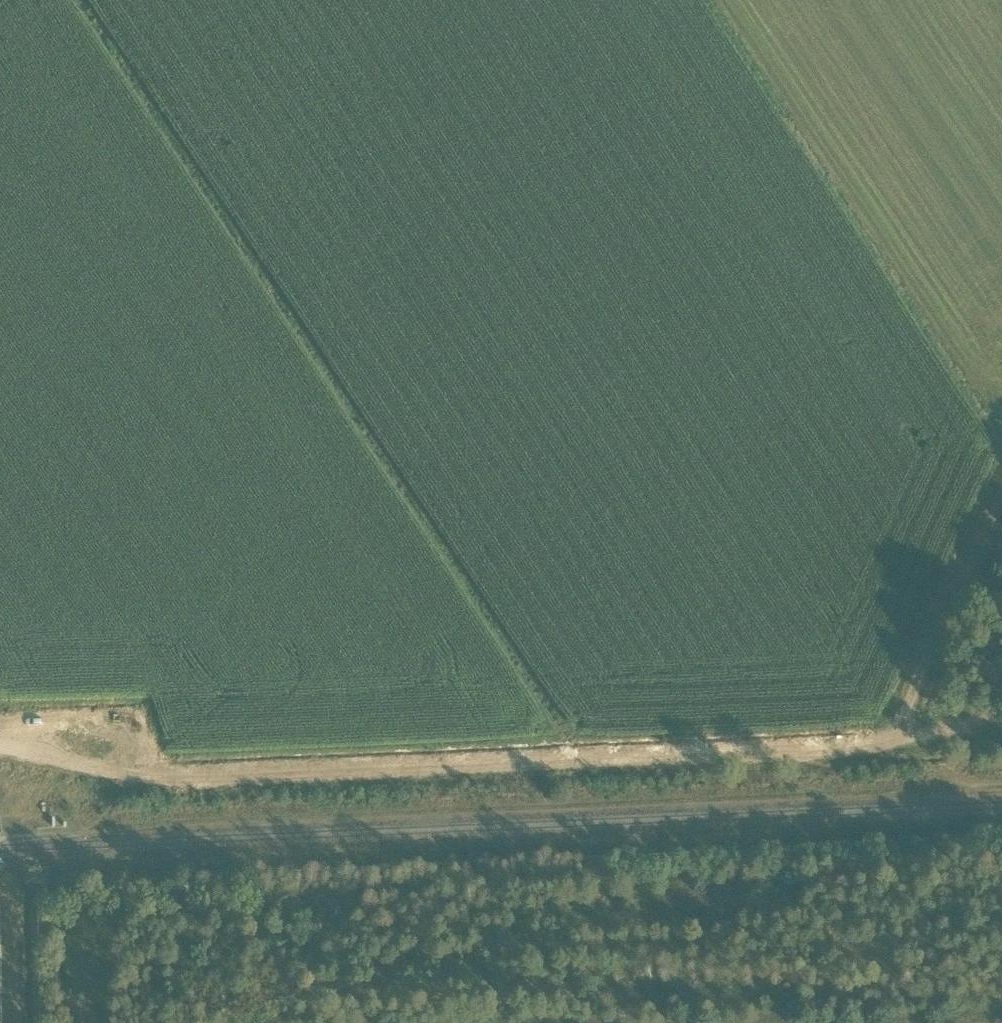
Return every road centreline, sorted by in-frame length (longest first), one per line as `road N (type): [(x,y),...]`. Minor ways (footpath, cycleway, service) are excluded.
road 1 (track): [(0,740),(124,778),(846,753),(905,730),(1001,727)]

